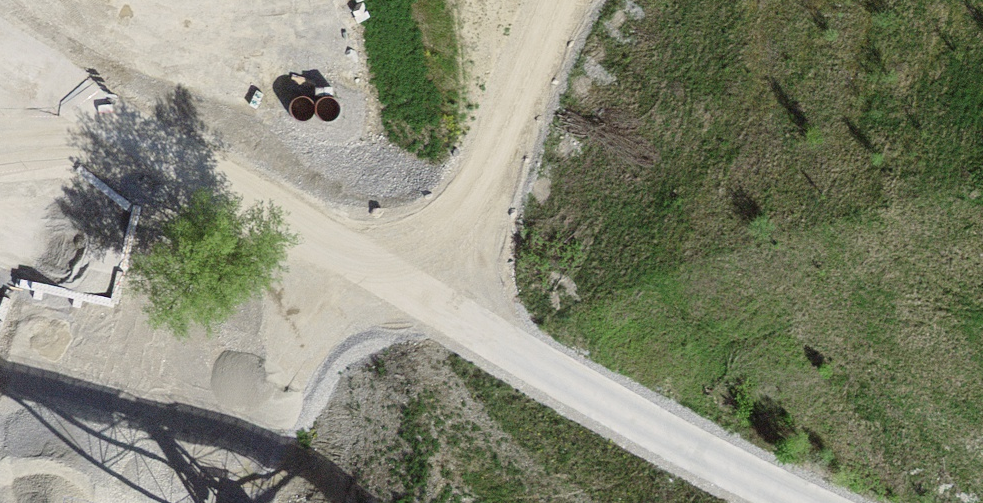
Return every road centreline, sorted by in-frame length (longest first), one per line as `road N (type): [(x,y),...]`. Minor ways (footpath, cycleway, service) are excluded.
road 1 (track): [(0,204),(129,223),(244,153),(377,311),(519,428),(659,502)]
road 2 (track): [(377,311),(418,275),(564,0)]
road 3 (track): [(244,153),(316,64),(337,0)]

